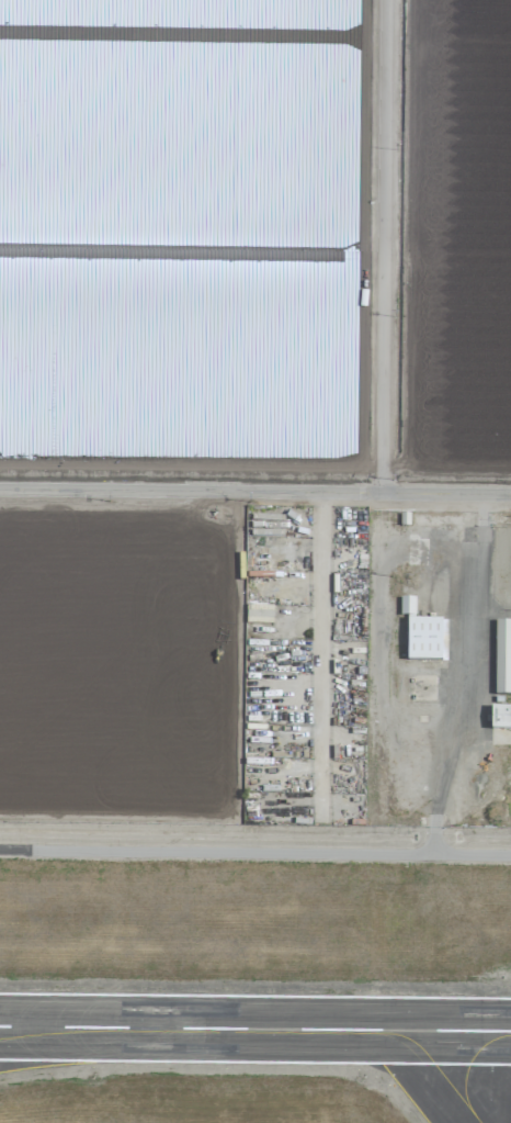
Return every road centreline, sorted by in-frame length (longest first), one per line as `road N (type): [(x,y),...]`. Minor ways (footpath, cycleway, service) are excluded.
road 1 (tertiary): [(510,496),(0,492)]
road 2 (tertiary): [(388,0),(382,495)]

